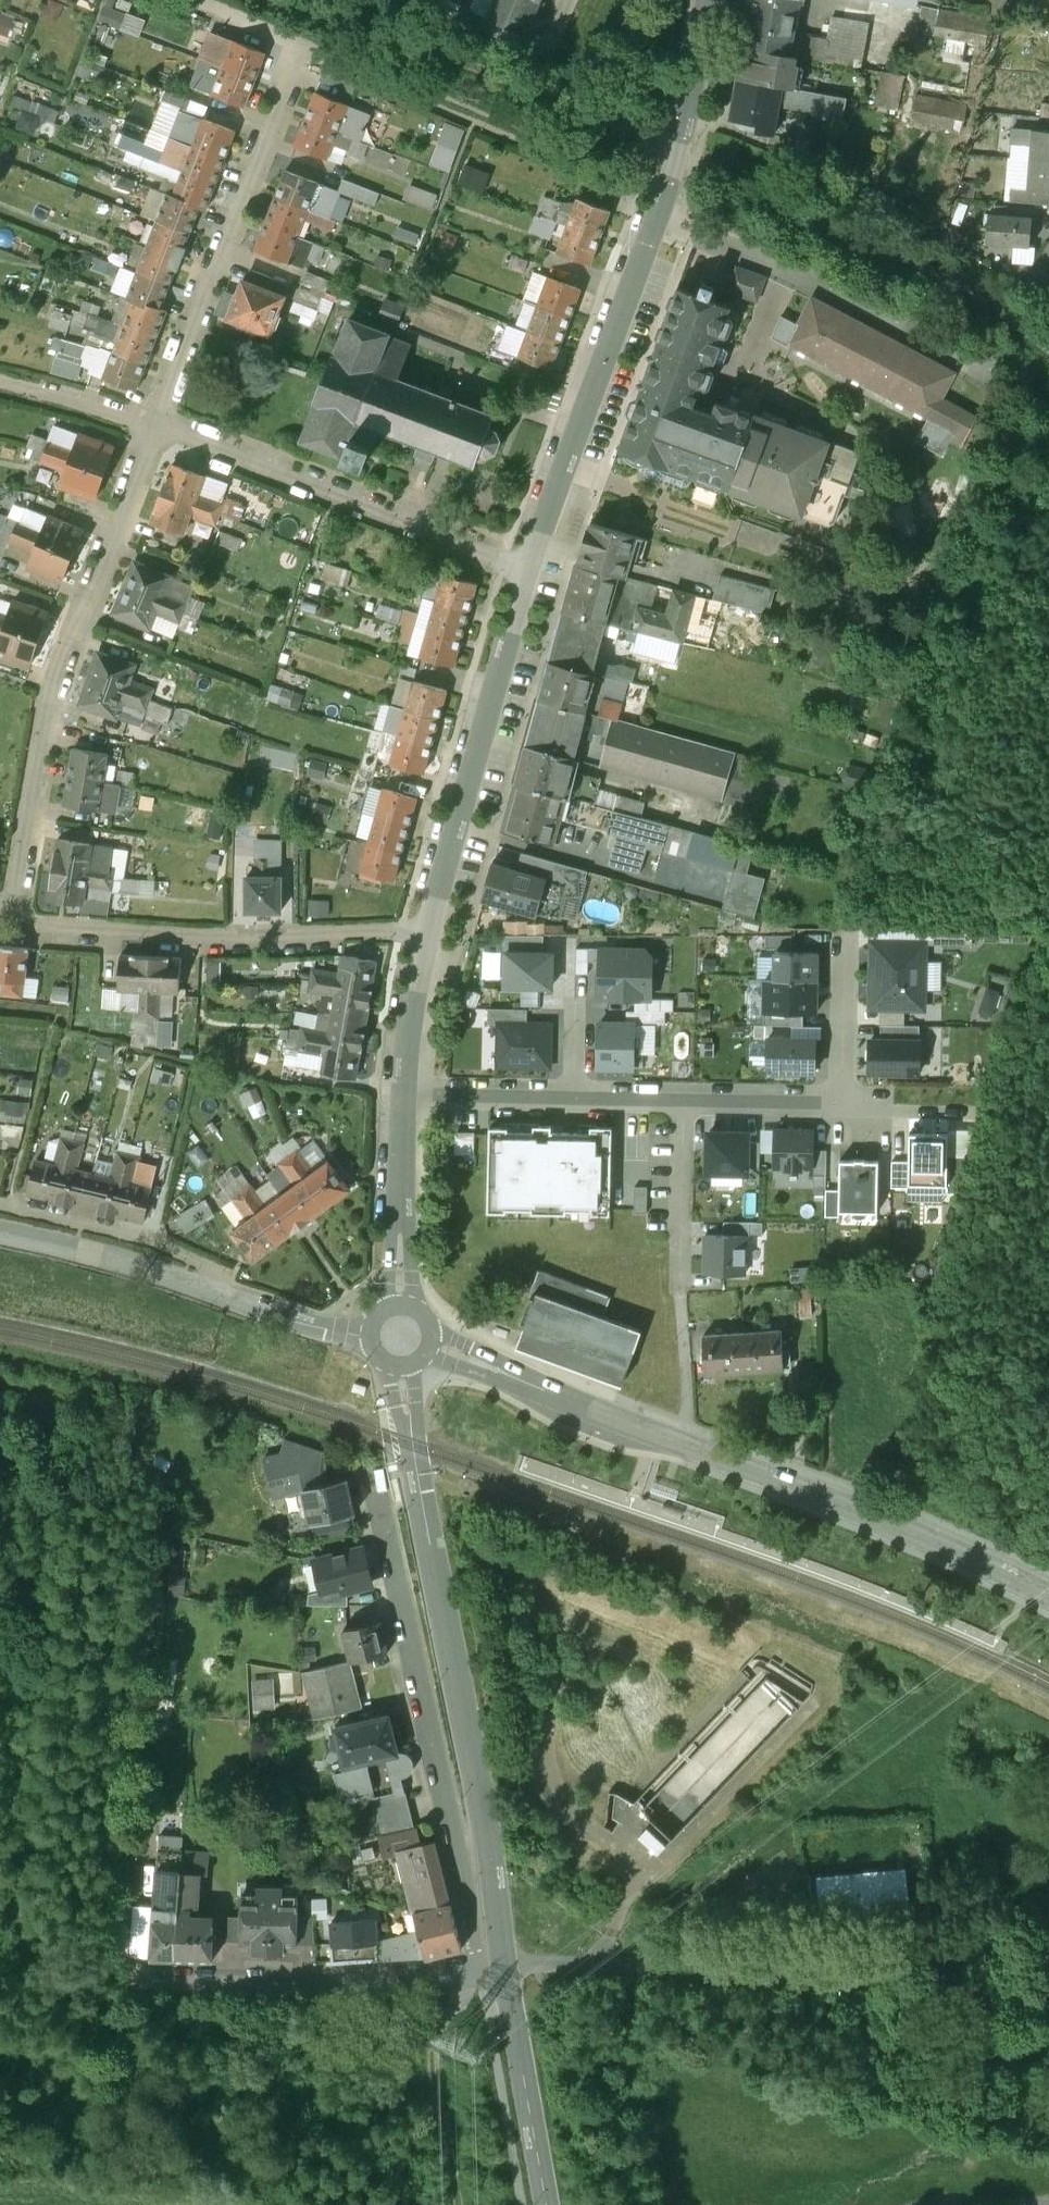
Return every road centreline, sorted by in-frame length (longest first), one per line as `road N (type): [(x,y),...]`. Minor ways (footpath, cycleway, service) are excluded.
road 1 (tertiary): [(436,1342),(1048,1595)]
road 2 (tertiary): [(500,1969),(408,1371)]
road 3 (track): [(120,1979),(31,1980),(11,1941),(19,1563),(0,1499)]
road 4 (unclassified): [(500,1969),(579,1961),(905,1965),(1048,1945)]
road 5 (residential): [(15,924),(48,705),(152,425)]
road 6 (residential): [(476,1972),(371,1465)]
road 7 (residential): [(15,924),(425,944)]
road 8 (residential): [(152,425),(303,49)]
road 9 (residential): [(152,425),(529,565)]
road 10 (residential): [(425,944),(529,565)]
road 11 (residential): [(652,217),(788,274),(991,380)]
road 12 (residential): [(529,565),(652,217)]
road 13 (residential): [(476,1972),(293,1983),(120,1979)]
road 14 (track): [(454,2204),(430,2053),(476,1972)]
road 15 (residential): [(236,1301),(0,1233)]
road 16 (tertiary): [(544,2204),(500,1969)]
road 17 (residential): [(652,217),(708,0)]
road 18 (residential): [(398,1302),(401,1094)]
road 19 (residential): [(681,1292),(683,1098)]
road 20 (residential): [(574,1096),(401,1094)]
road 21 (residential): [(842,1099),(845,932)]
road 22 (residential): [(842,1099),(683,1098)]
road 23 (residential): [(0,382),(152,425)]
road 24 (residential): [(401,1094),(425,944)]
road 25 (residential): [(974,1111),(863,1110),(842,1099)]
road 26 (residential): [(366,1332),(236,1301)]

